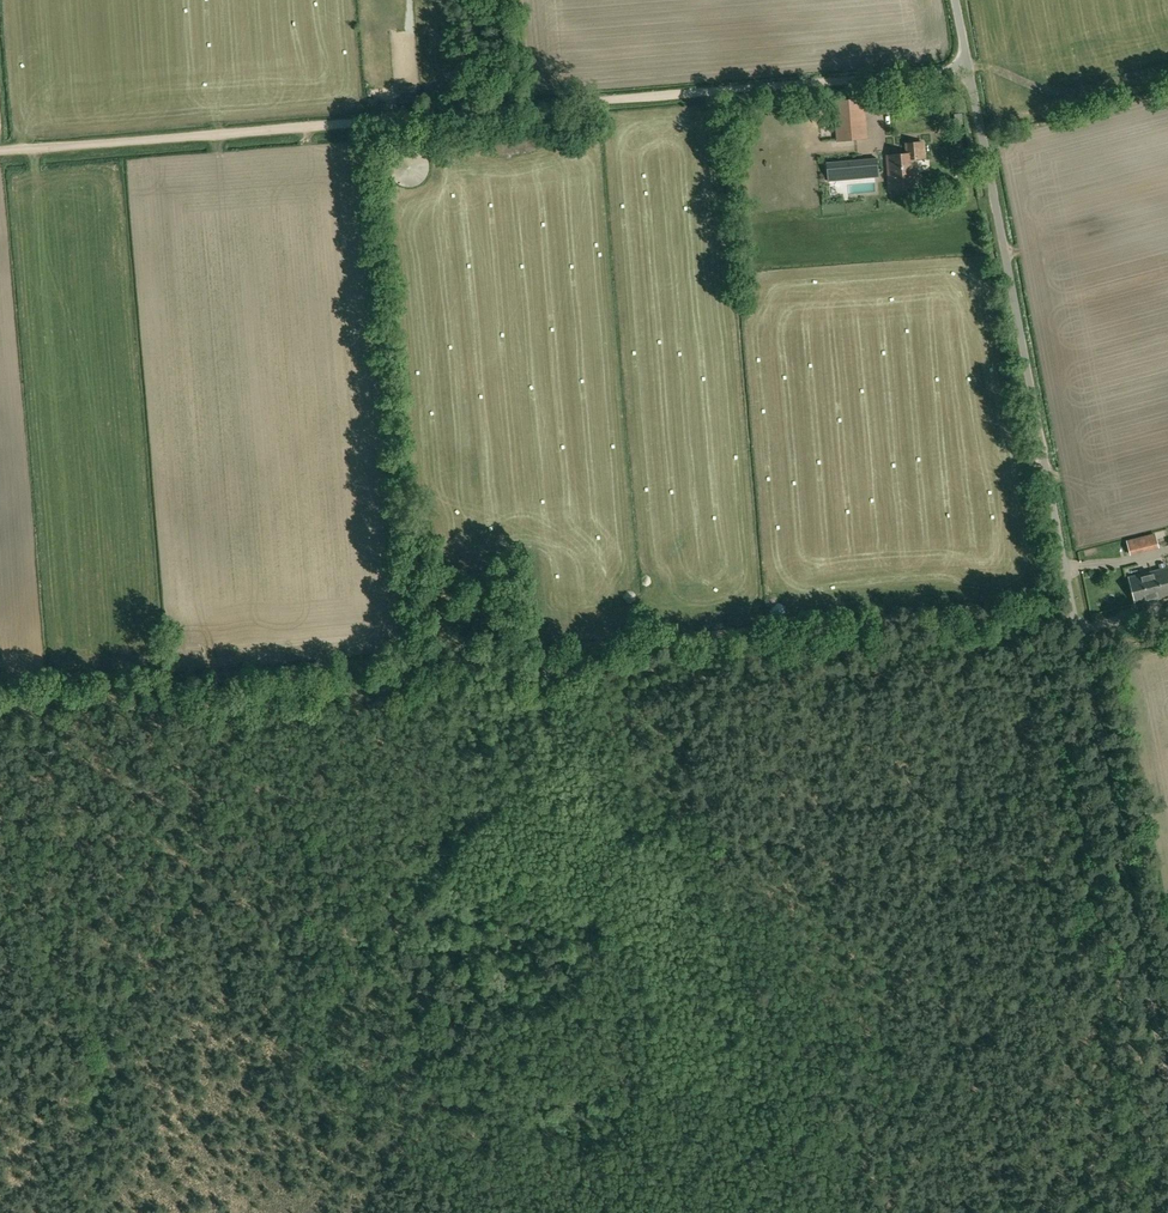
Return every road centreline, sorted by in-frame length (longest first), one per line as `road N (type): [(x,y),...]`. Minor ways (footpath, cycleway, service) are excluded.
road 1 (track): [(969,70),(0,151)]
road 2 (track): [(1074,619),(964,41)]
road 3 (track): [(1167,1080),(1074,619)]

